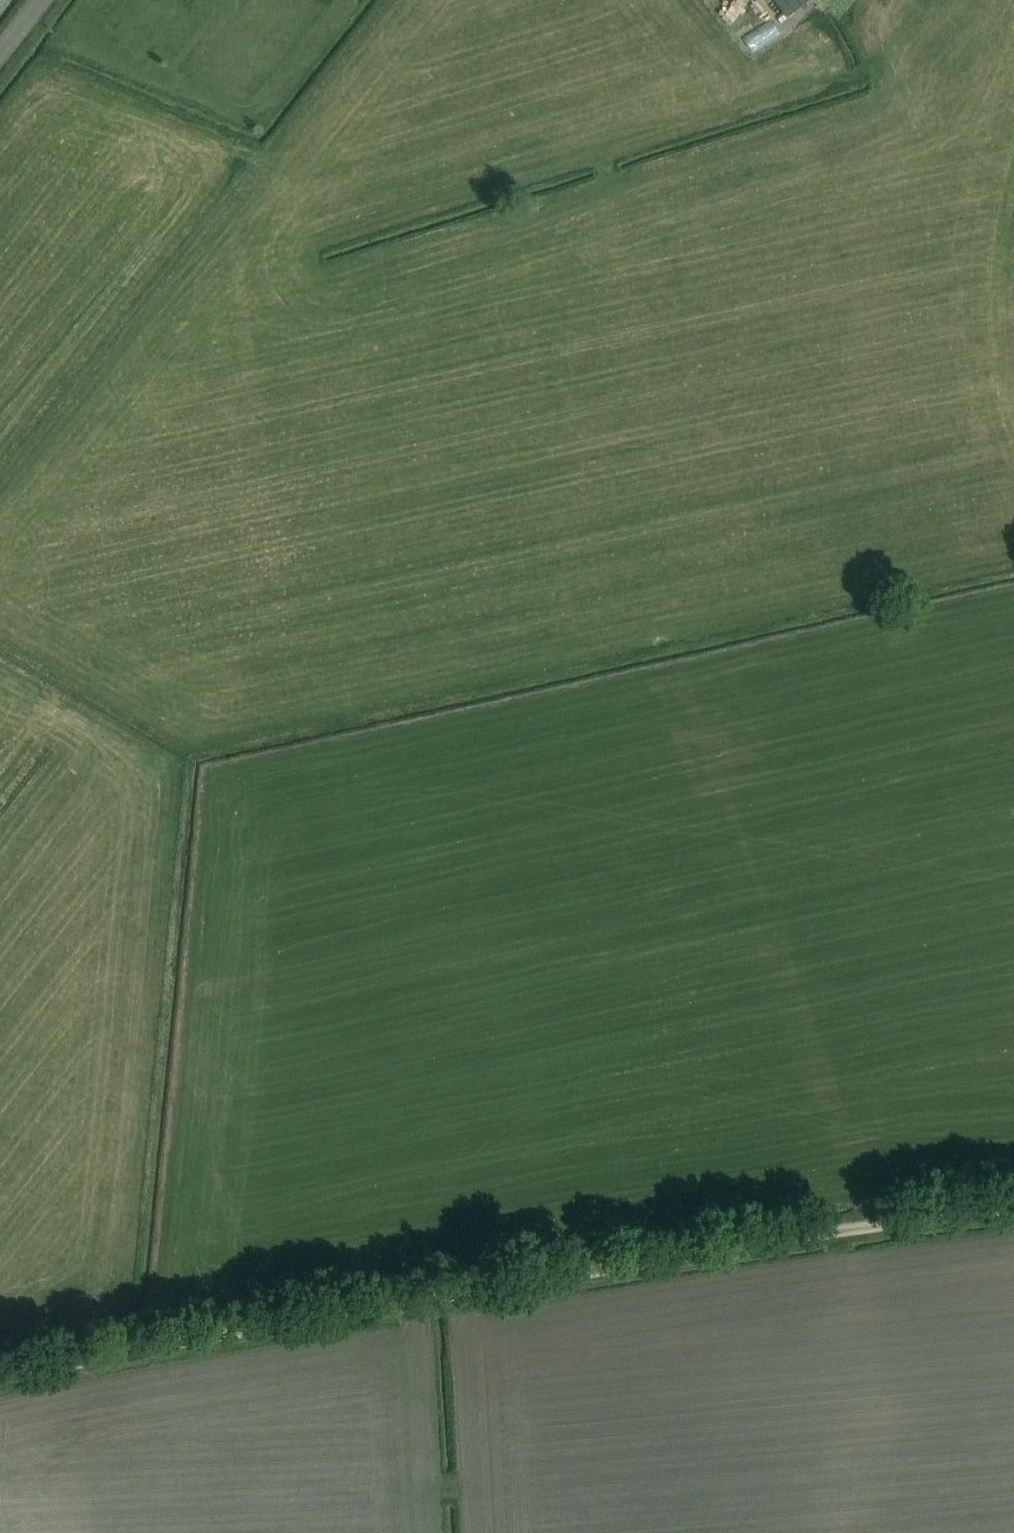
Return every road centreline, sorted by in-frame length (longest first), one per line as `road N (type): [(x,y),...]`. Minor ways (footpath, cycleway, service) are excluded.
road 1 (unclassified): [(0,1380),(790,1232),(1013,1209)]

